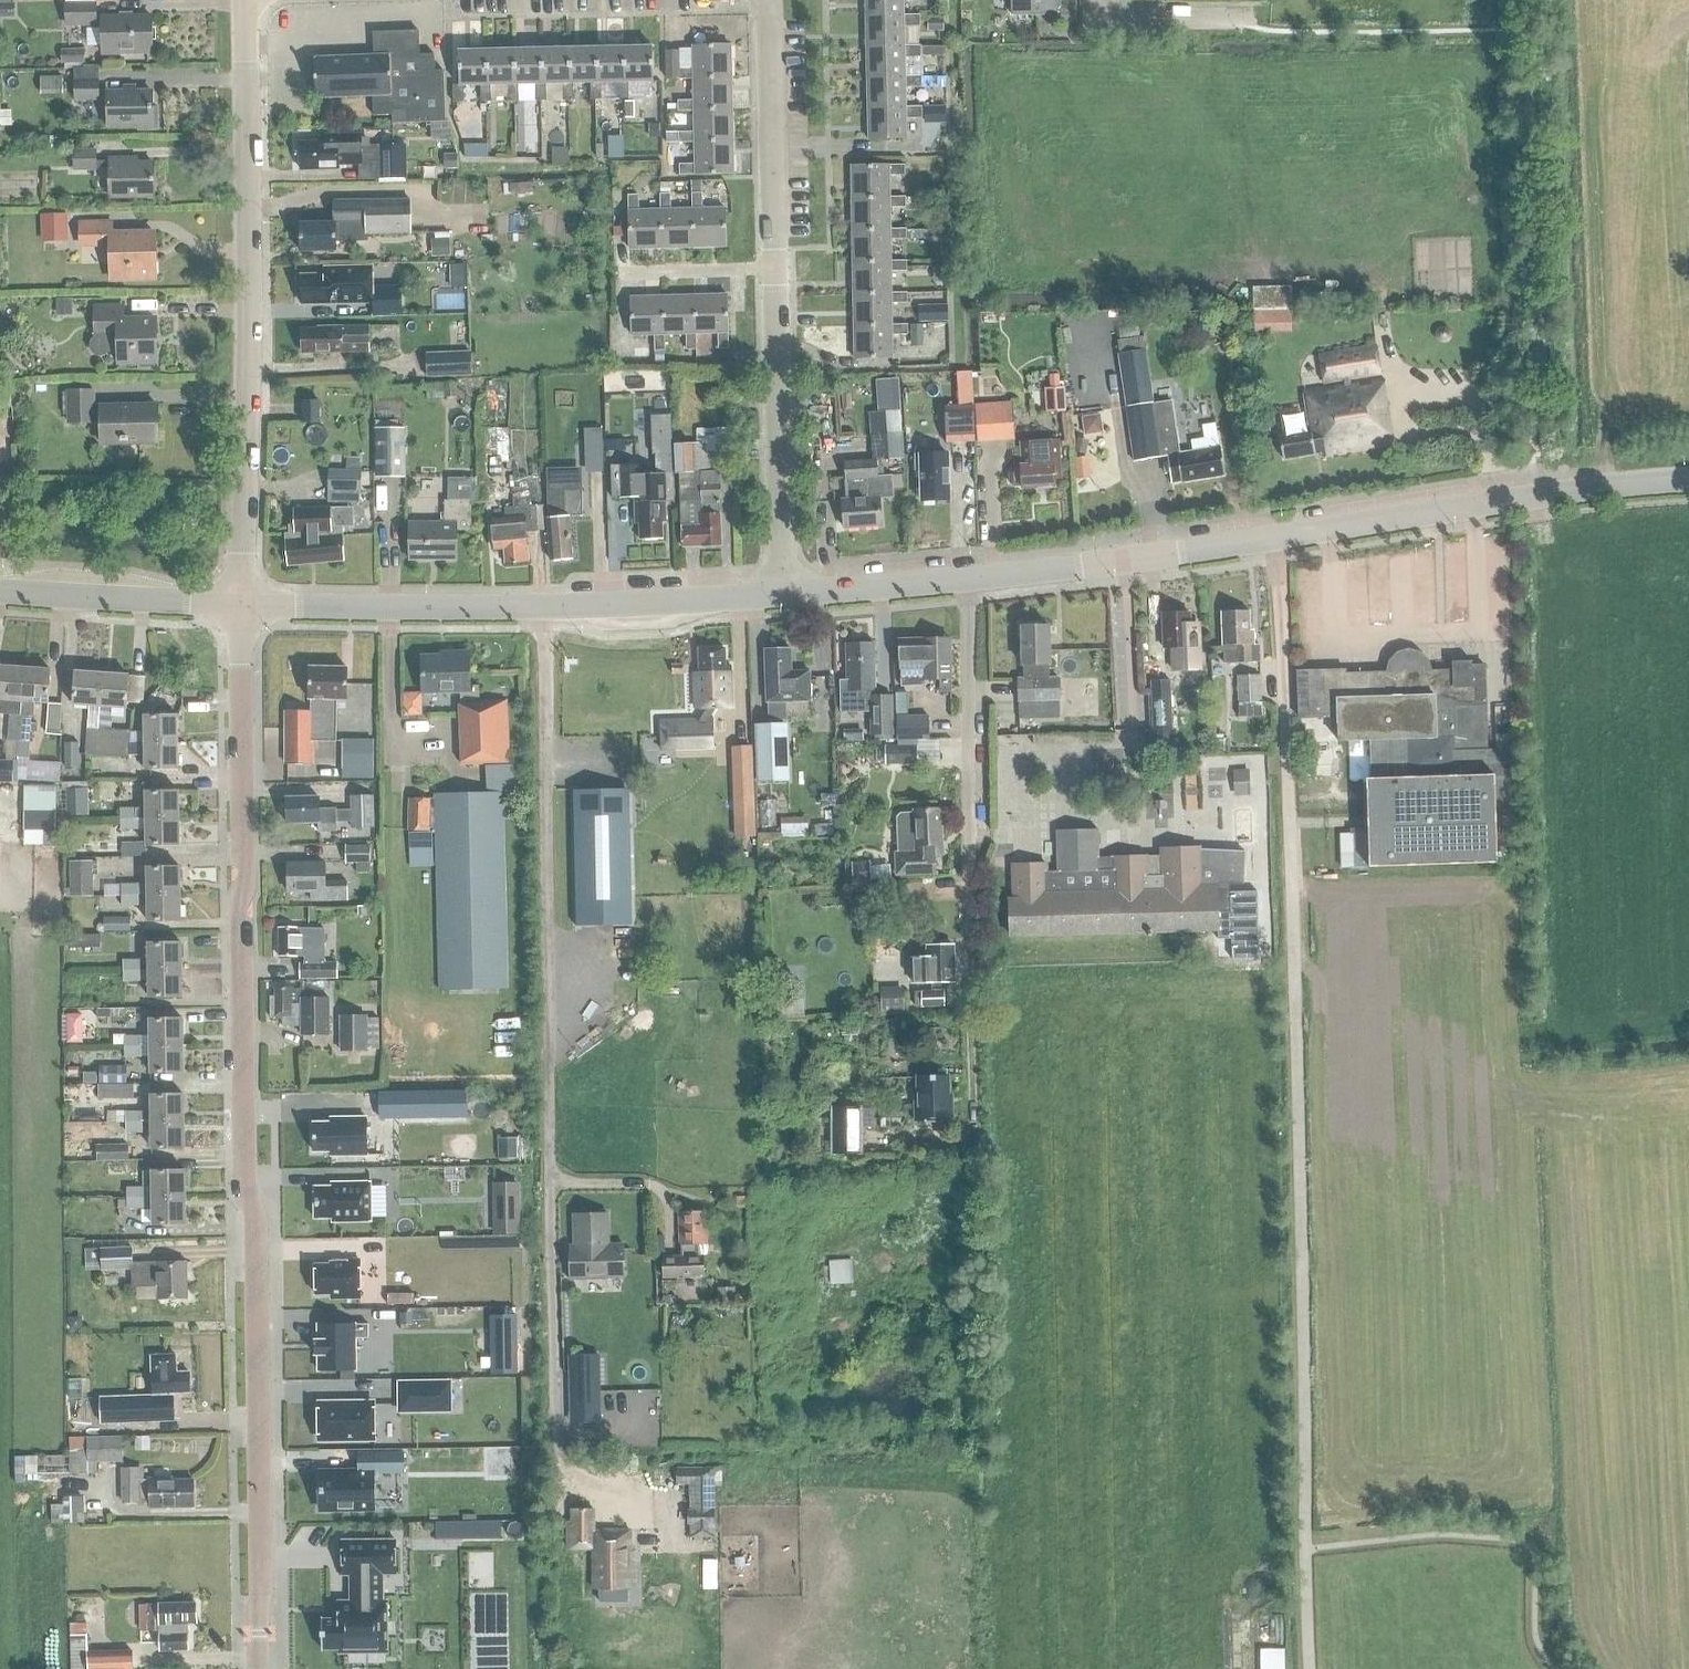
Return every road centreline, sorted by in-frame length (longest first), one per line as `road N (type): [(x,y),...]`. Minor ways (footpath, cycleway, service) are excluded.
road 1 (unclassified): [(1309,1668),(1281,534)]
road 2 (tertiary): [(256,1668),(242,605)]
road 3 (unclassified): [(541,1571),(542,611)]
road 4 (tertiary): [(242,605),(250,0)]
road 5 (residential): [(786,594),(768,0)]
road 6 (tertiary): [(1281,534),(1688,483)]
road 7 (tertiary): [(966,578),(1281,534)]
road 8 (tertiary): [(242,605),(542,611)]
road 9 (unclassified): [(969,870),(966,578)]
road 10 (tertiary): [(542,611),(786,594)]
road 11 (tertiary): [(0,590),(242,605)]
road 12 (tertiary): [(786,594),(966,578)]
road 13 (residential): [(1094,0),(1094,17),(1234,18)]

